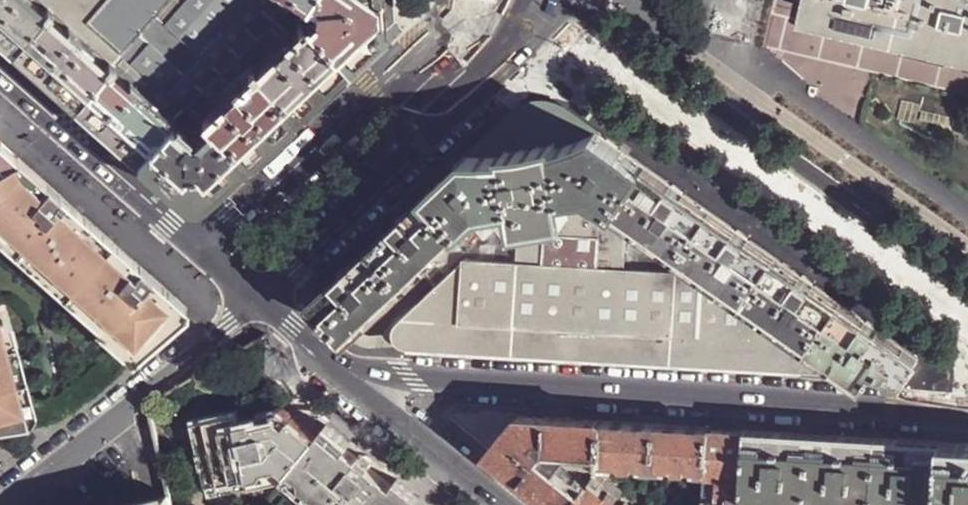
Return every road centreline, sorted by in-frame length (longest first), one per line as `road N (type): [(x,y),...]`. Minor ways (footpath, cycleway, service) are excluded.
road 1 (secondary): [(312,344),(407,376),(967,419)]
road 2 (tertiary): [(967,286),(569,0)]
road 3 (tertiary): [(263,301),(529,59),(569,0)]
road 4 (trunk): [(380,504),(0,434)]
road 5 (trunk): [(0,434),(378,504)]
road 6 (tertiary): [(459,17),(197,248)]
road 7 (unclassified): [(263,301),(4,504)]
road 8 (secondary): [(0,82),(165,229),(197,248)]
road 9 (tertiary): [(312,344),(355,395),(486,504)]

